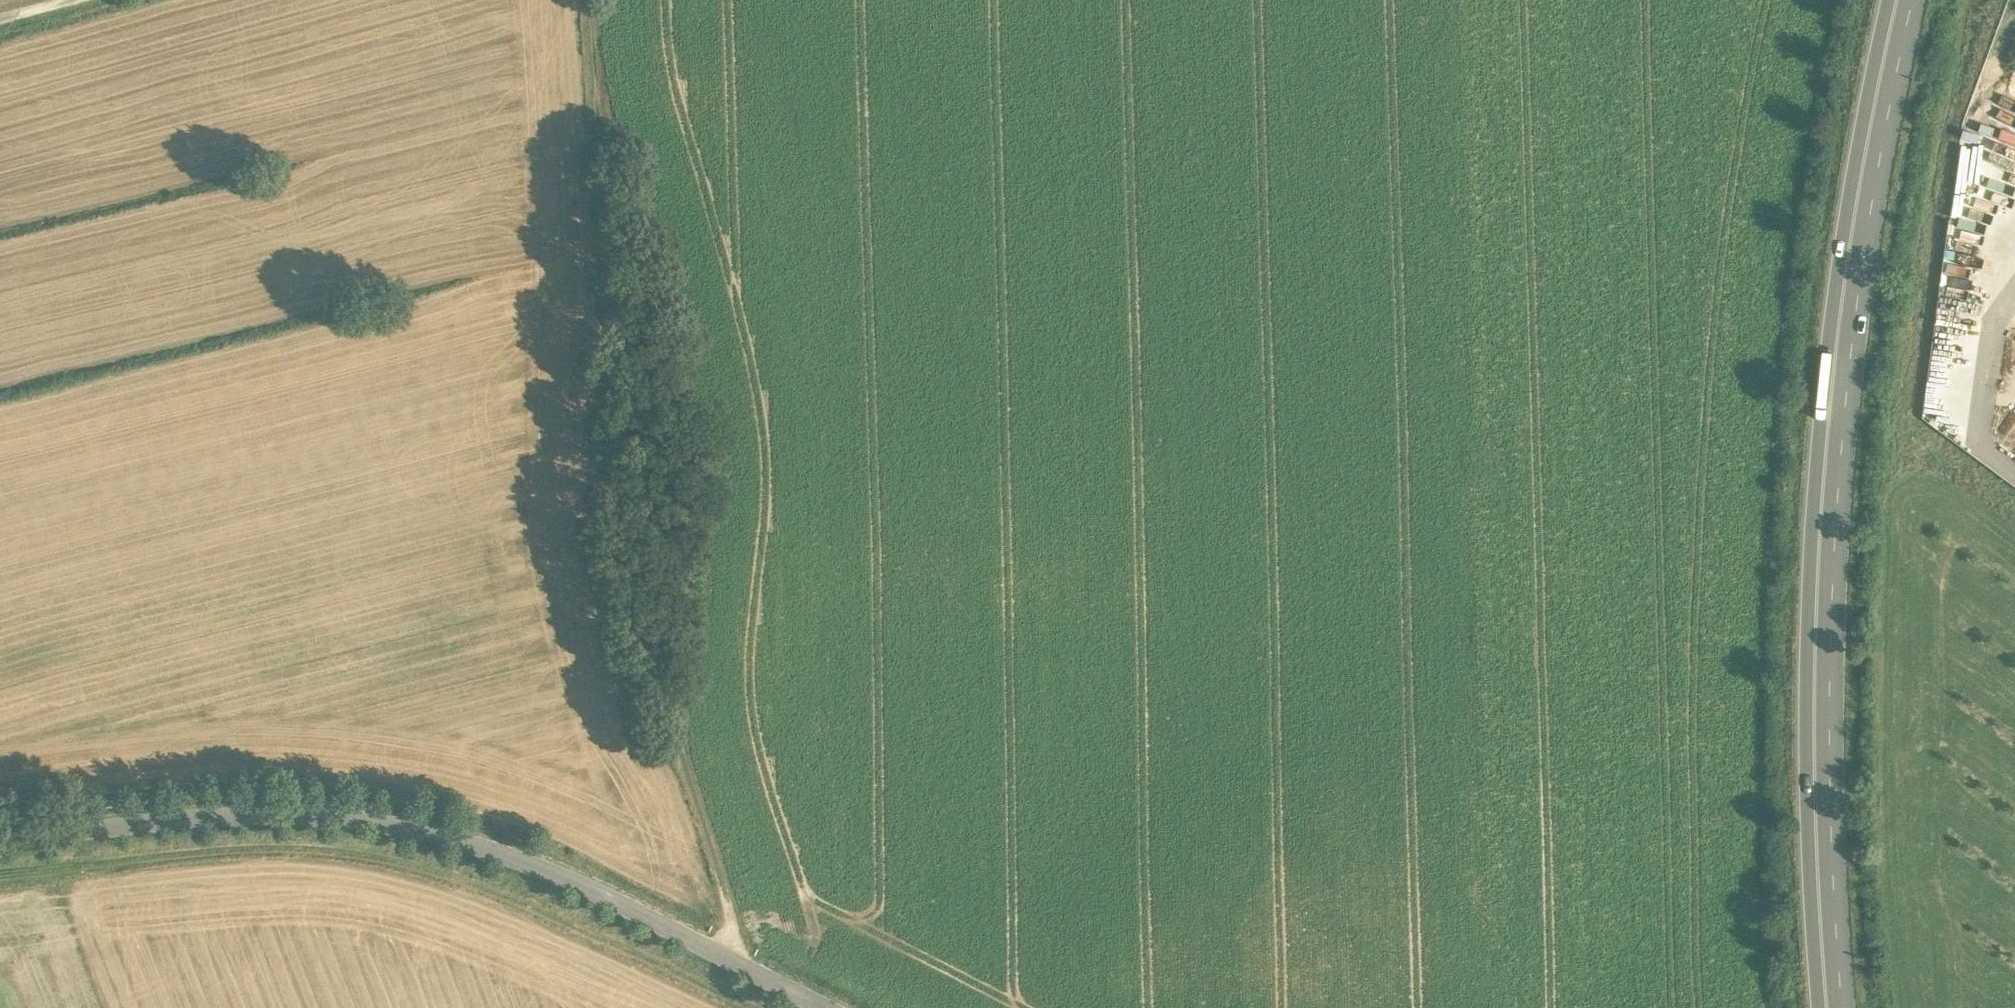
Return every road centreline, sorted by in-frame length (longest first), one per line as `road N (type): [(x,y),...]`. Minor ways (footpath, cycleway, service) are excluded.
road 1 (track): [(1903,1007),(1887,770),(1894,449),(1928,195),(1971,0)]
road 2 (trunk): [(1833,1007),(1822,652),(1833,445),(1856,255),(1904,0)]
road 3 (track): [(730,960),(737,938),(674,707),(639,336),(594,104),(589,0)]
road 4 (tertiary): [(0,838),(161,817),(385,818),(566,879),(824,1007)]
road 5 (track): [(751,1007),(461,882),(338,851),(178,854),(0,875)]

